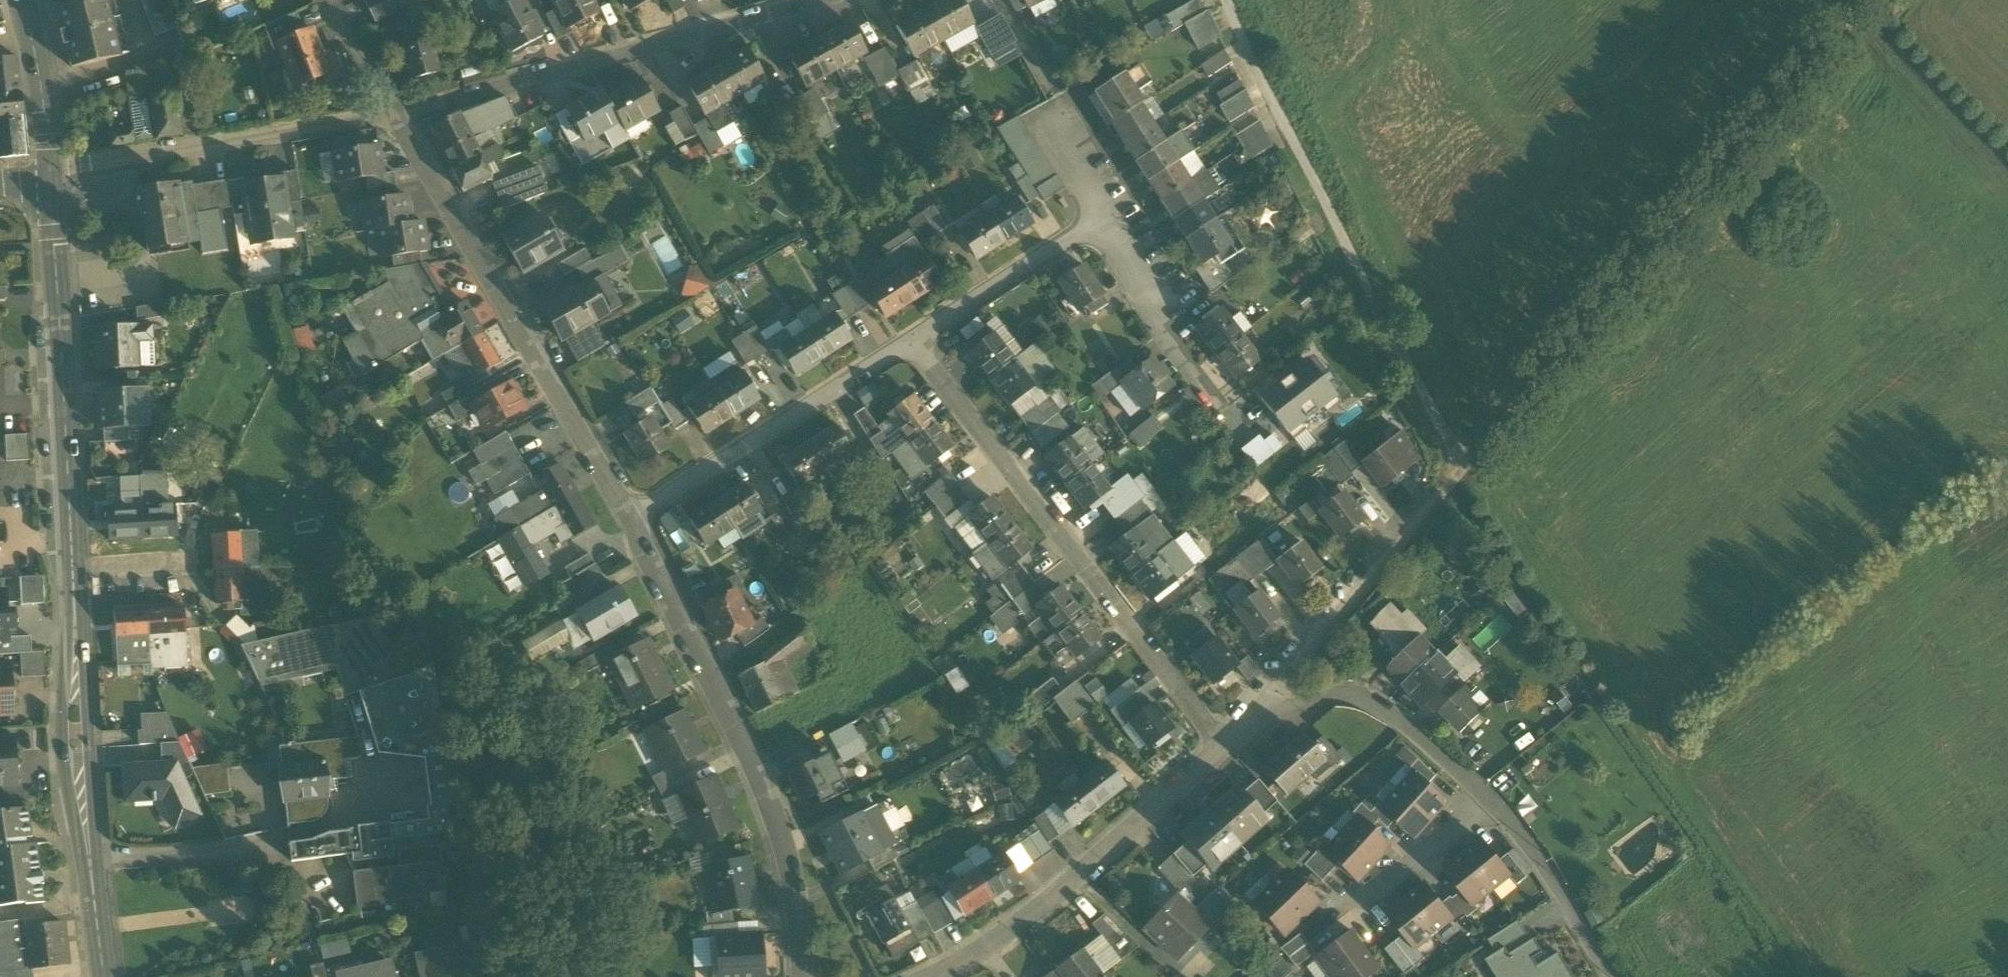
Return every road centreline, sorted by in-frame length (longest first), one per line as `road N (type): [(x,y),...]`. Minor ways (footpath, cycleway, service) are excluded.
road 1 (tertiary): [(47,175),(78,752),(106,976)]
road 2 (track): [(1456,473),(1865,0)]
road 3 (residential): [(910,338),(1227,744)]
road 4 (residential): [(801,976),(794,871),(764,790),(633,518)]
road 5 (residential): [(1226,414),(1148,306),(1108,213),(910,338)]
road 6 (residential): [(633,518),(399,115)]
road 7 (residential): [(399,115),(816,0)]
road 8 (residential): [(934,976),(1074,881),(1227,744)]
road 9 (residential): [(399,115),(47,175)]
road 10 (residential): [(633,518),(740,457),(910,338)]
road 11 (residential): [(1253,711),(1456,473)]
road 12 (residential): [(1499,808),(1418,735),(1365,700),(1336,695),(1253,711)]
road 13 (residential): [(1499,808),(1314,940)]
road 14 (residential): [(1607,976),(1547,866),(1499,808)]
road 15 (tertiary): [(21,0),(47,175)]
road 16 (residential): [(324,0),(399,115)]

